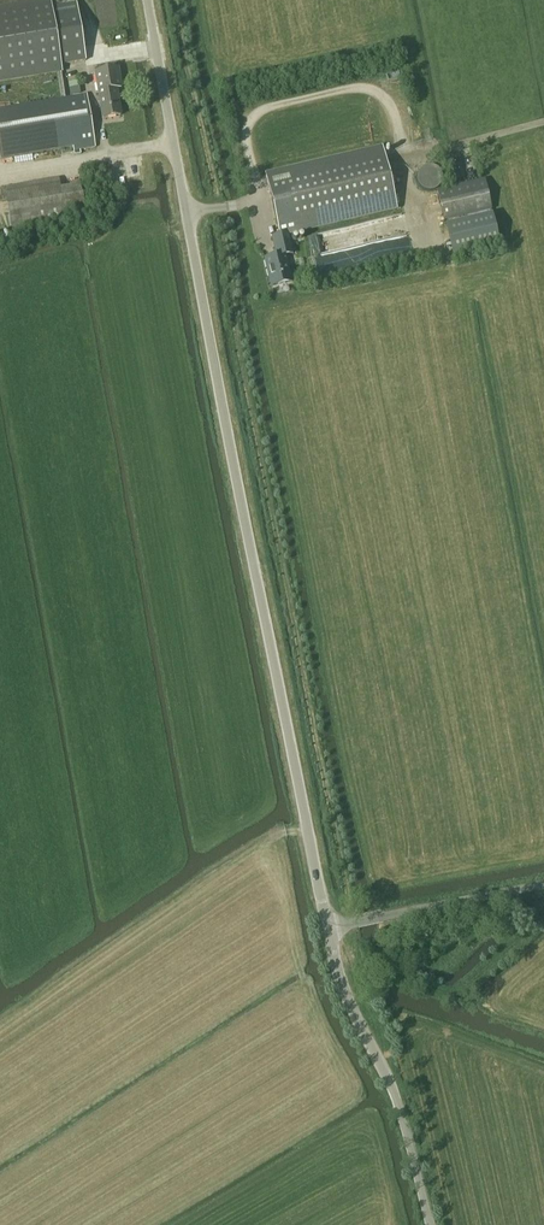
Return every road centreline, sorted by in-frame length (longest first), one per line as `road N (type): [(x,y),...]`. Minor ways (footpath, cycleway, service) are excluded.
road 1 (unclassified): [(327,927),(146,0)]
road 2 (unclassified): [(430,1224),(387,1074),(338,974),(327,927)]
road 3 (track): [(543,920),(458,995),(385,966),(338,974)]
road 4 (unclassified): [(543,885),(382,917)]
road 5 (track): [(543,124),(406,160)]

